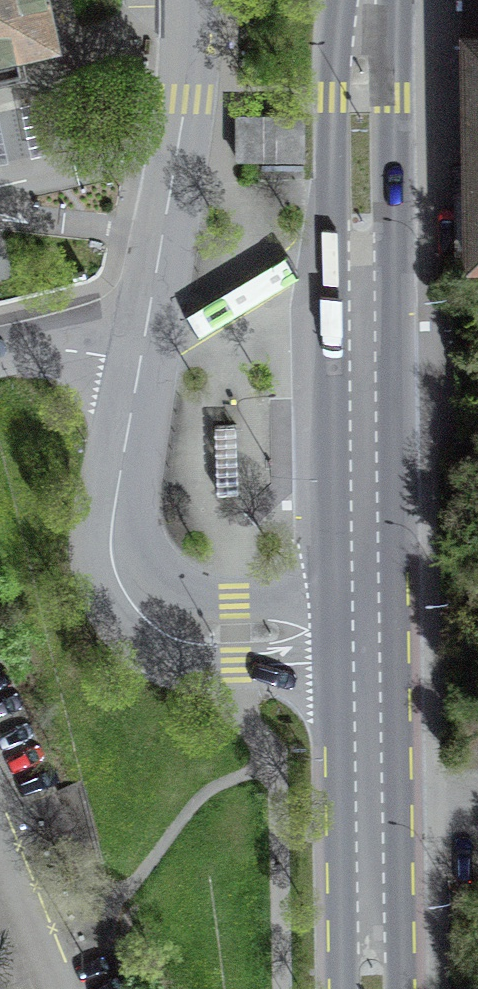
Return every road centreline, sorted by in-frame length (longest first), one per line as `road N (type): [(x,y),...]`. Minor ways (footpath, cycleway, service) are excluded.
road 1 (primary): [(365,0),(368,632)]
road 2 (residential): [(368,632),(193,633),(165,628),(129,600),(111,530),(140,360)]
road 3 (residential): [(140,360),(190,0)]
road 4 (primary): [(368,632),(374,988)]
road 5 (residential): [(140,360),(66,348),(0,349)]

